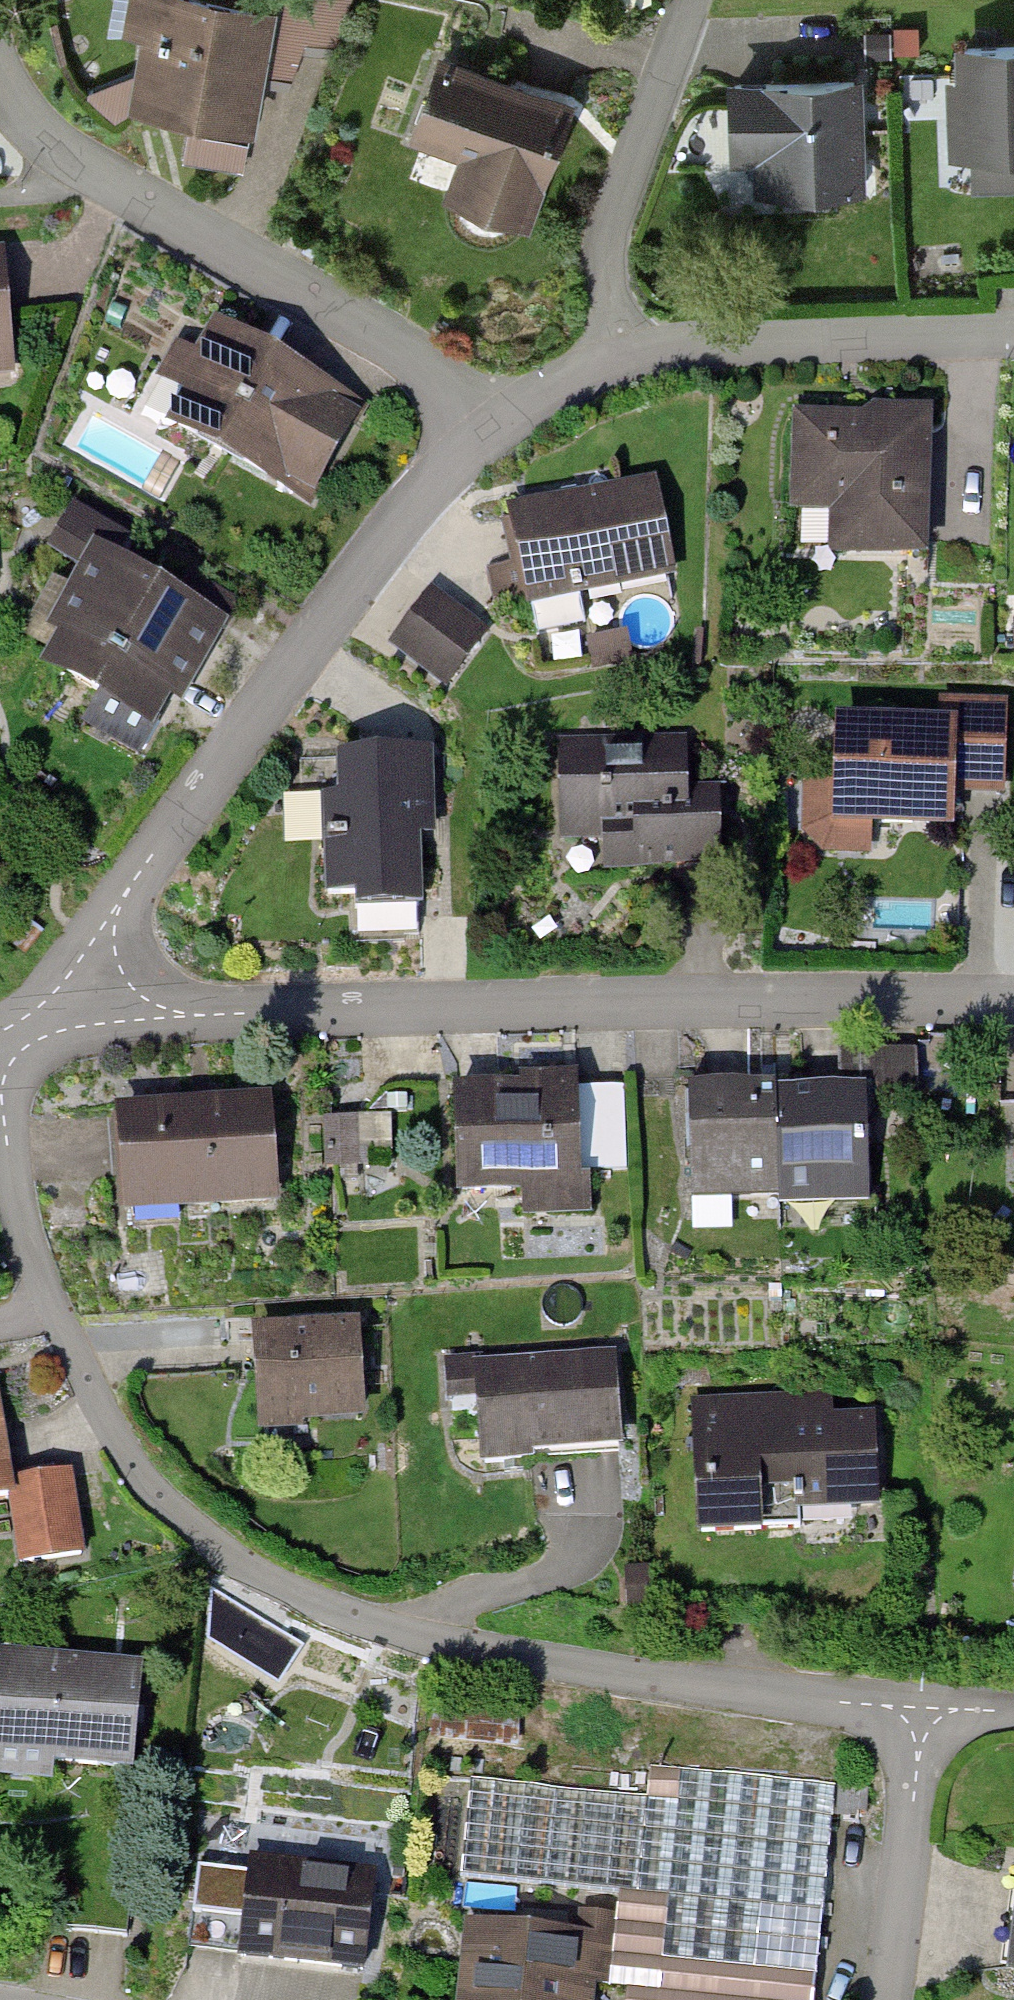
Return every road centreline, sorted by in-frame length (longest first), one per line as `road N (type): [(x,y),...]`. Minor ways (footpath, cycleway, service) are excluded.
road 1 (residential): [(0,1125),(53,1309),(135,1471),(253,1561),(367,1616),(499,1650),(923,1707)]
road 2 (residential): [(0,1048),(151,1012),(1013,990)]
road 3 (residential): [(0,1038),(58,986),(494,406)]
road 4 (residential): [(494,406),(381,329),(117,173),(10,64),(0,40)]
road 5 (residential): [(627,348),(747,324),(1013,319)]
road 6 (residential): [(627,348),(625,214),(705,0)]
road 7 (residential): [(897,1999),(923,1707)]
road 8 (residential): [(494,406),(627,348)]

